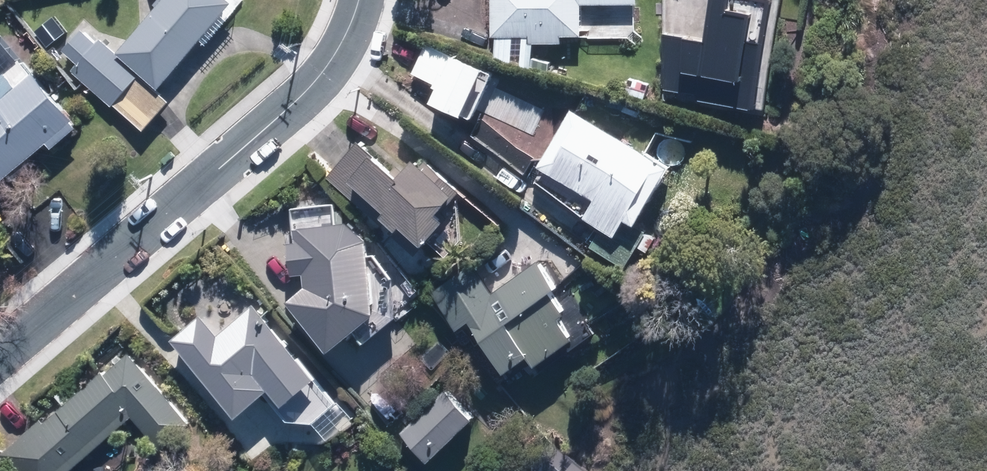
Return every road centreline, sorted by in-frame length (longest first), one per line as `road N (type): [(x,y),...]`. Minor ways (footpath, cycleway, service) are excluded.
road 1 (residential): [(358,0),(330,62),(306,90),(0,355)]

